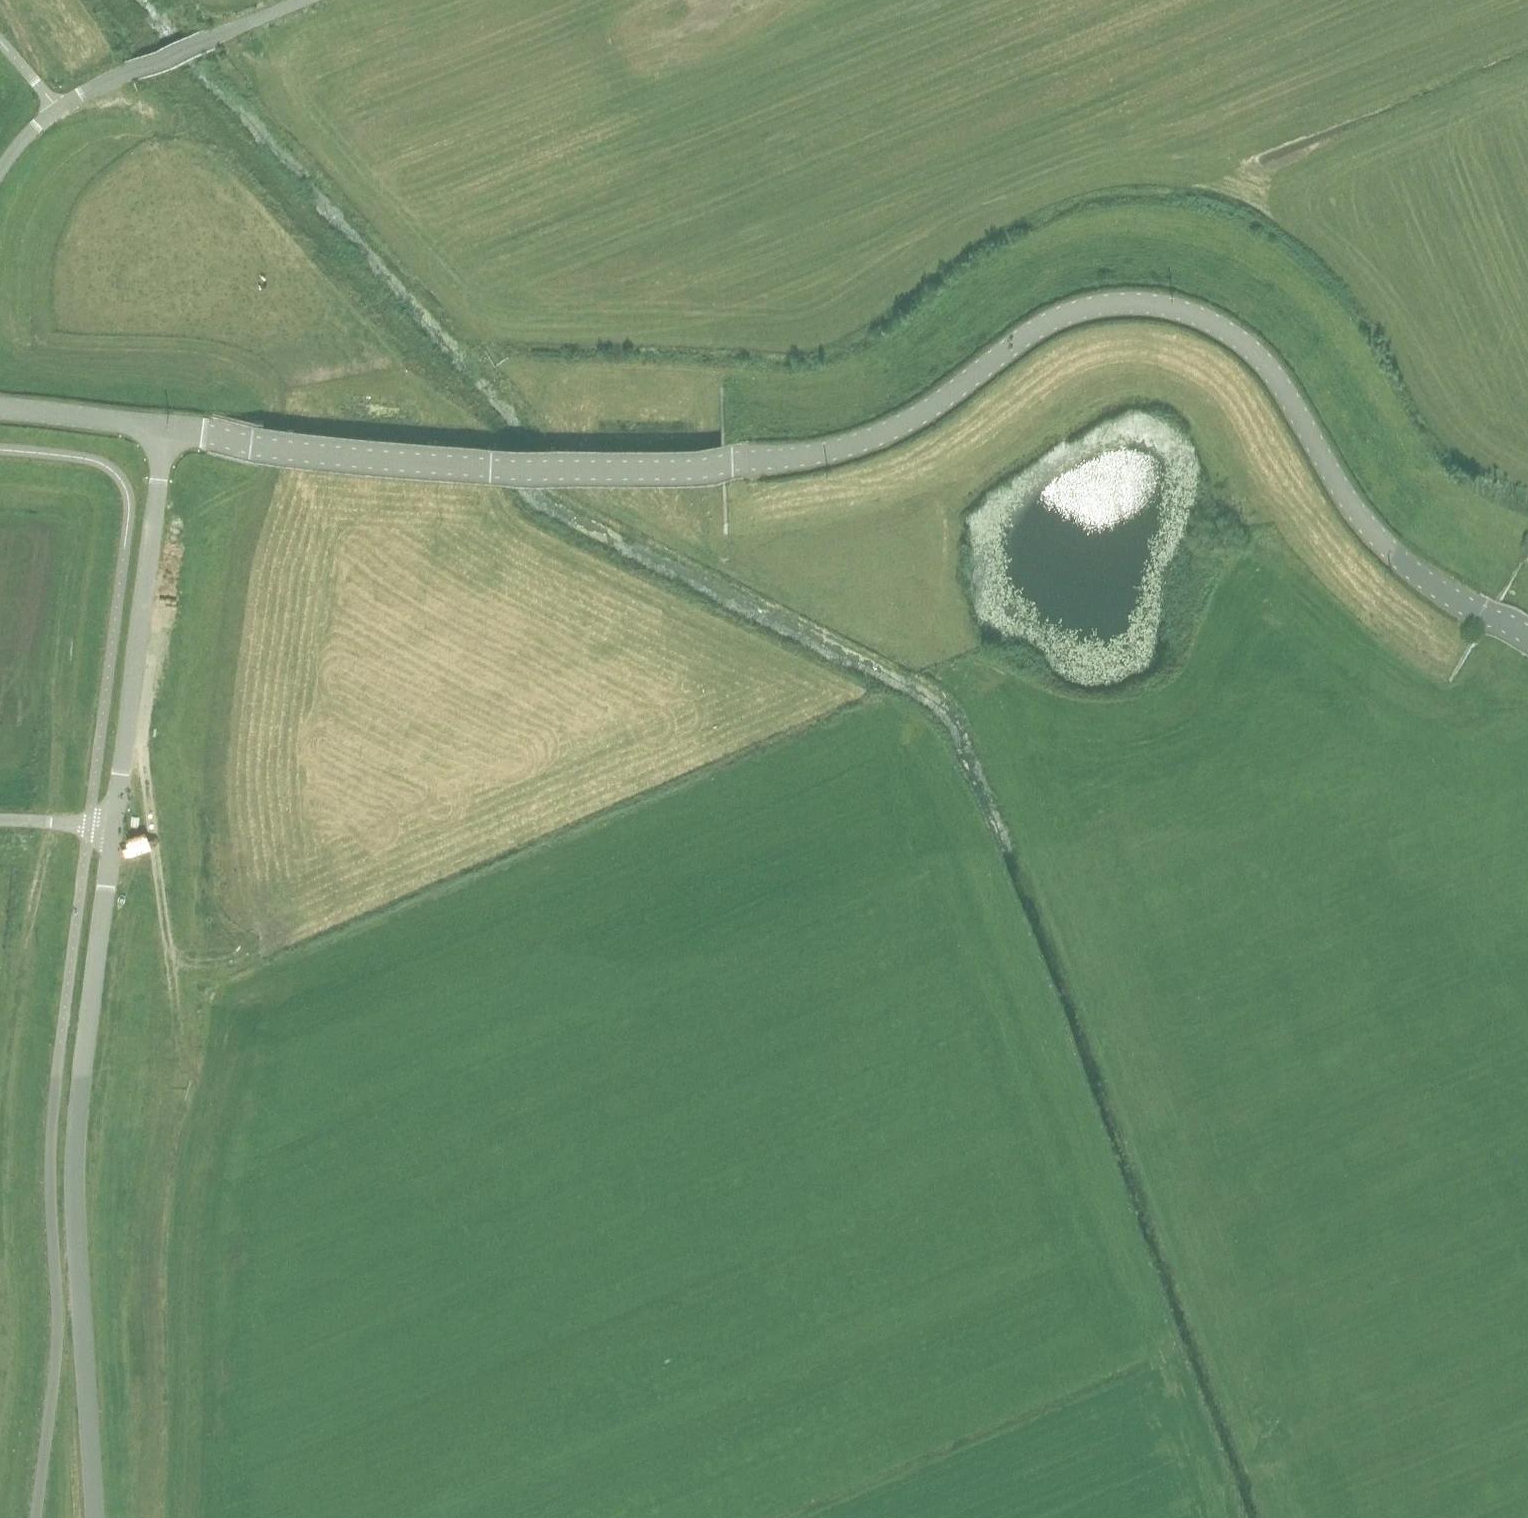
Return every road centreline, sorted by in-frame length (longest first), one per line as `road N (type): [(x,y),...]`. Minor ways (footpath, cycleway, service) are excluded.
road 1 (tertiary): [(166,428),(501,462),(799,457),(913,420),(1062,318),(1108,305),(1157,305),(1203,318),(1245,343),(1278,378),(1389,548),(1527,642)]
road 2 (tertiary): [(96,1517),(75,1168),(115,826)]
road 3 (tertiary): [(115,826),(166,428)]
road 4 (unclassified): [(0,180),(37,131),(86,90),(303,0)]
road 5 (tertiary): [(0,408),(166,428)]

